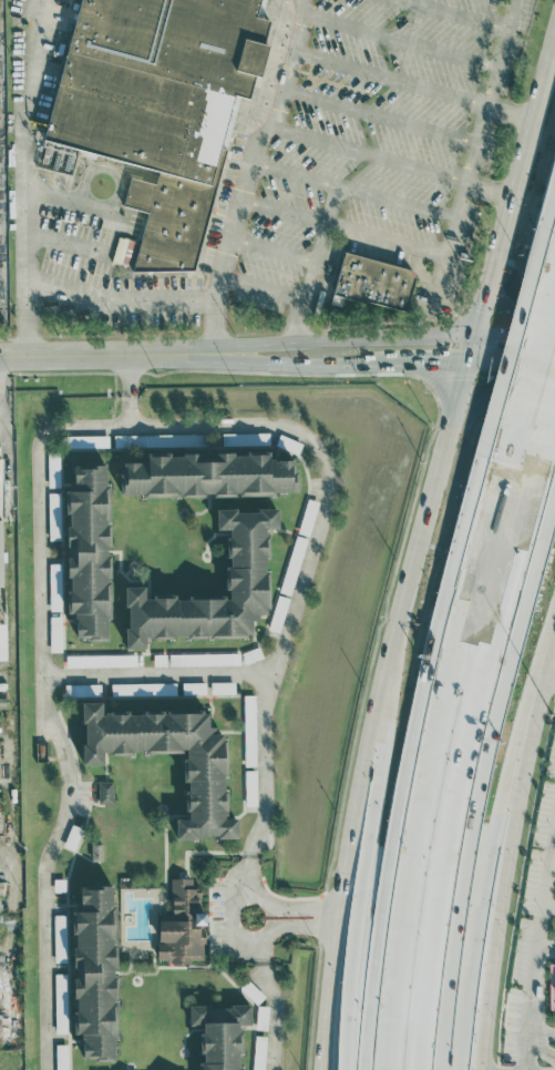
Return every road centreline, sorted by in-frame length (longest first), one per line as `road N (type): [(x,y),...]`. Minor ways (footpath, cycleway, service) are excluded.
road 1 (motorway): [(505,436),(404,869),(382,1069)]
road 2 (motorway): [(414,1069),(428,944),(554,445)]
road 3 (secondary): [(0,356),(554,347)]
road 4 (primary): [(492,1069),(531,711),(554,627)]
road 5 (primary): [(395,636),(353,832),(322,1069)]
road 6 (motorway): [(395,636),(371,837),(358,1069)]
road 7 (motorway): [(449,1069),(531,711)]
road 8 (primary): [(551,59),(476,348)]
road 9 (primary): [(444,482),(395,636)]
road 10 (motorway): [(551,282),(505,436)]
road 11 (primary): [(476,348),(444,482)]

